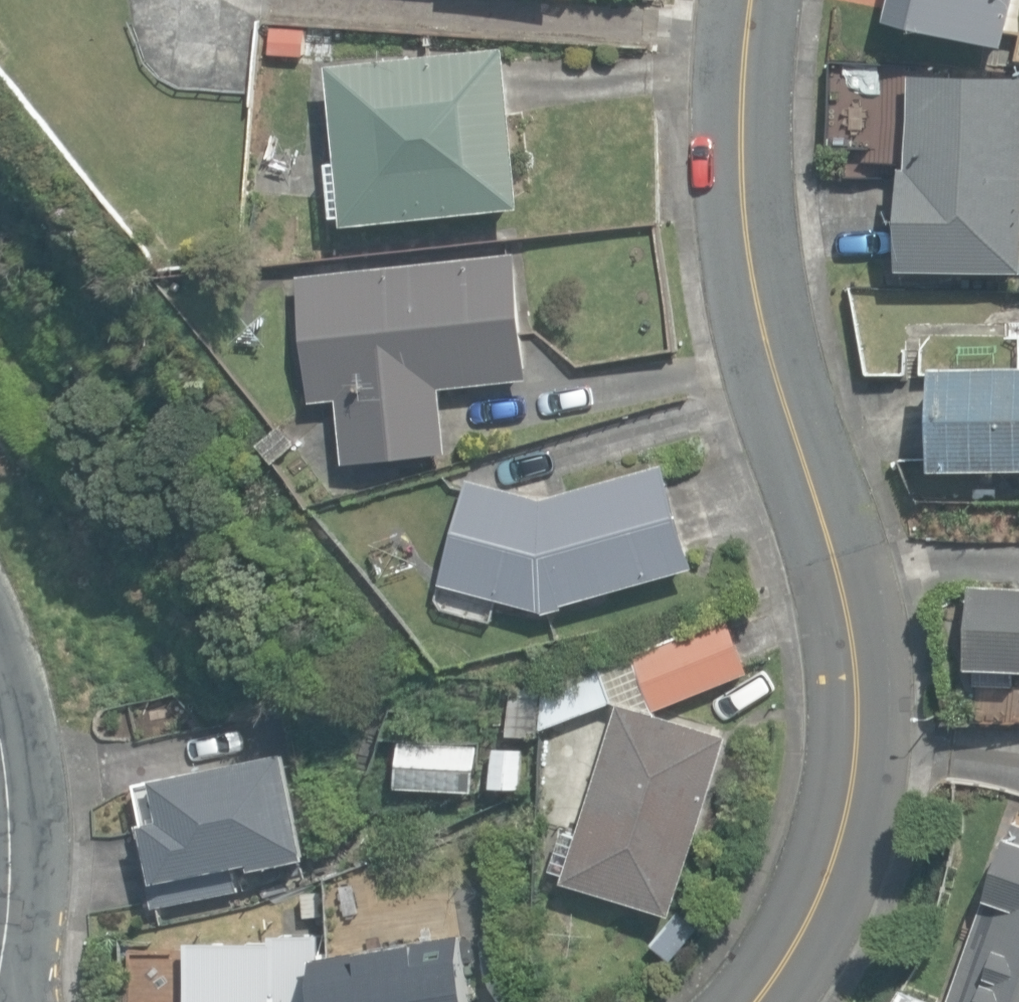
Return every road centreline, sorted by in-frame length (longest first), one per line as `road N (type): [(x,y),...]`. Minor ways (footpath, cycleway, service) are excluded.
road 1 (residential): [(766,1001),(813,928),(843,841),(863,699),(850,633),(769,381),(750,289),(742,180),(753,0)]
road 2 (tertiary): [(0,969),(10,828),(0,733)]

